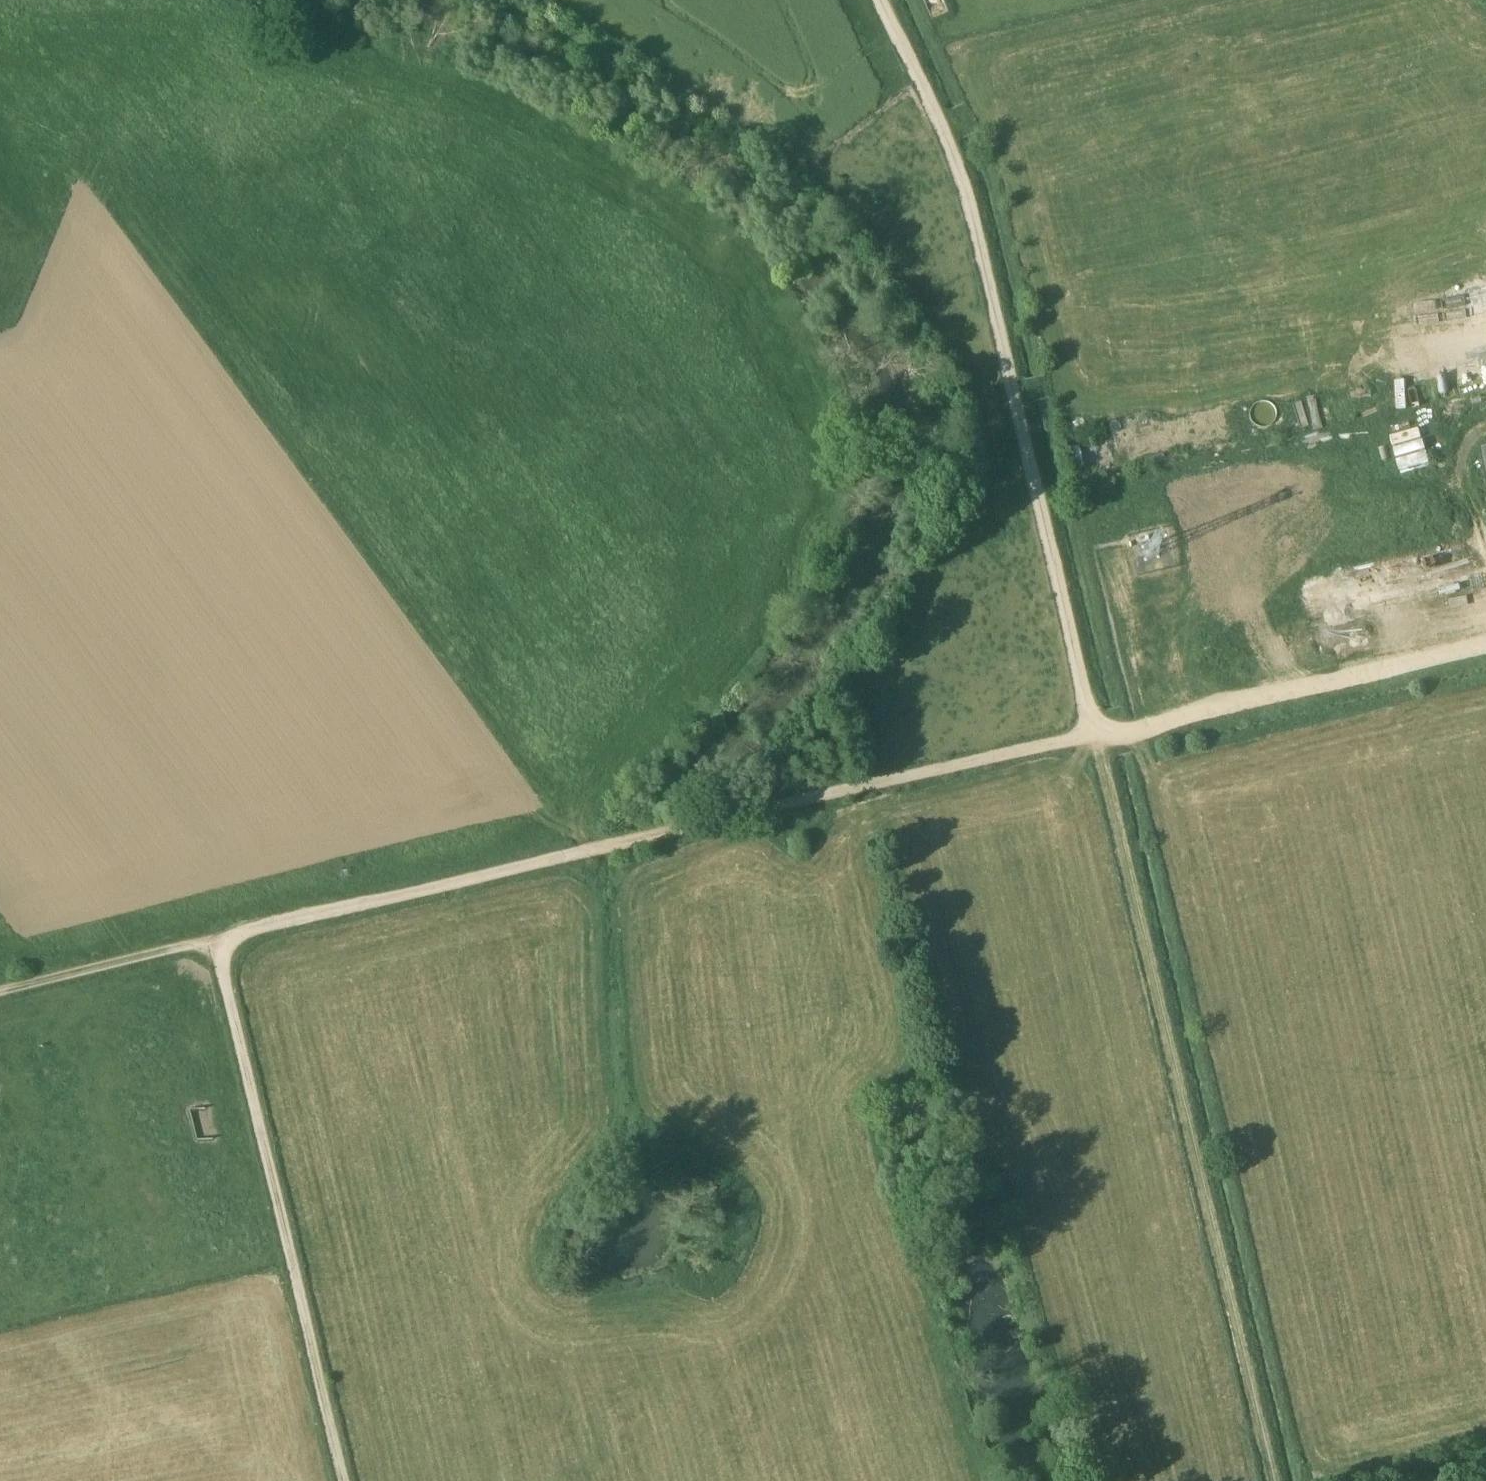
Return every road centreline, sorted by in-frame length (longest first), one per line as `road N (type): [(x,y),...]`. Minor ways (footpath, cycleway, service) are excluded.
road 1 (track): [(207,949),(1089,739)]
road 2 (track): [(875,0),(957,204),(1089,739)]
road 3 (track): [(1089,739),(1260,1480)]
road 4 (track): [(207,949),(328,1480)]
road 5 (track): [(1089,739),(1485,647)]
road 6 (track): [(0,997),(207,949)]

